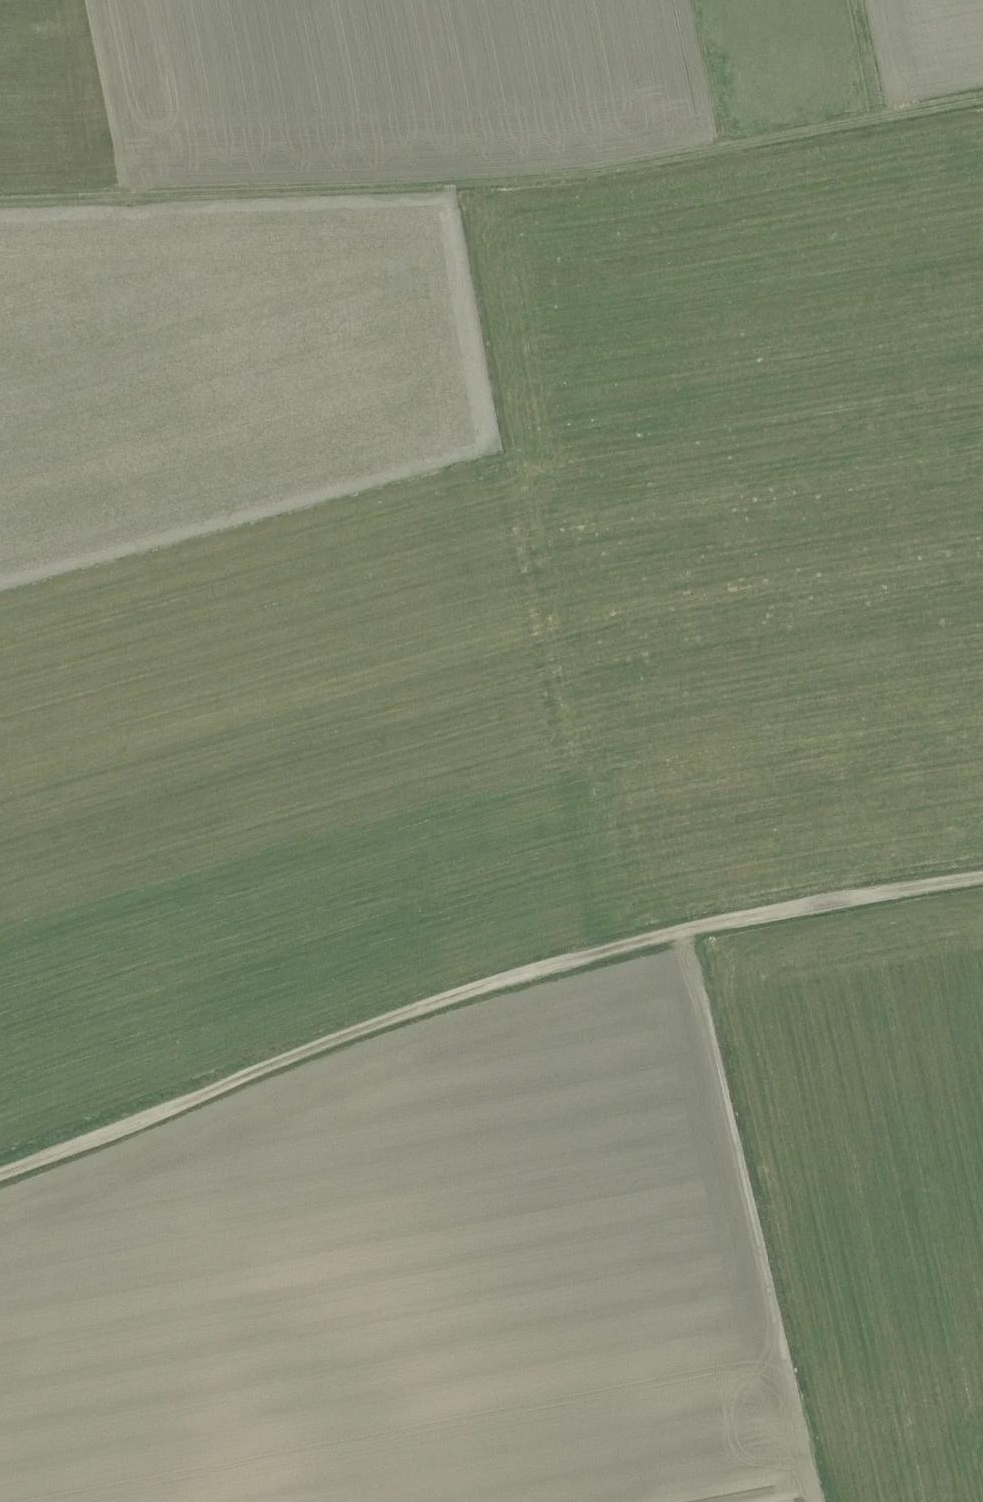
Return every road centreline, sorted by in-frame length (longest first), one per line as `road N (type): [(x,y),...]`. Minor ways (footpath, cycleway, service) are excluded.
road 1 (track): [(982,879),(560,960),(0,1165)]
road 2 (track): [(0,188),(596,174),(982,103)]

